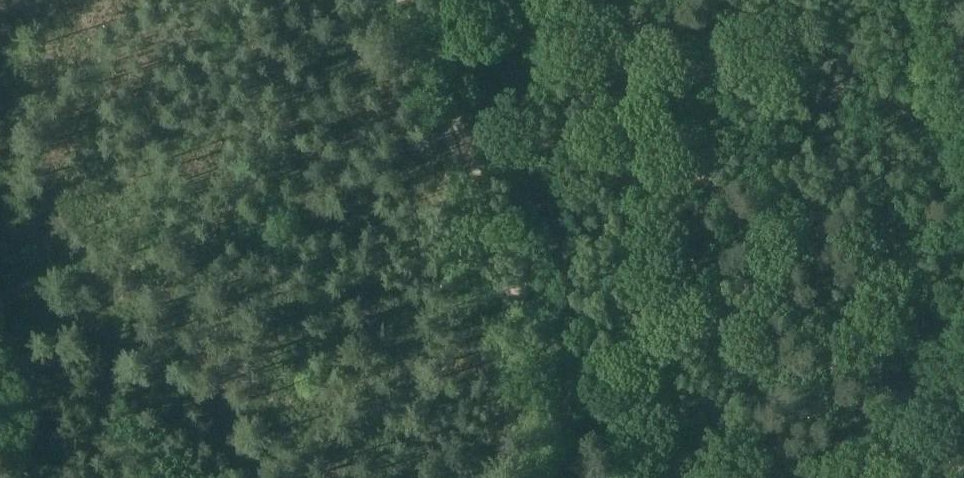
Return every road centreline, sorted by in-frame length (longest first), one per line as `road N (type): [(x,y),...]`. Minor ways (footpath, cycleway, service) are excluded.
road 1 (track): [(410,0),(579,477)]
road 2 (track): [(963,257),(901,0)]

